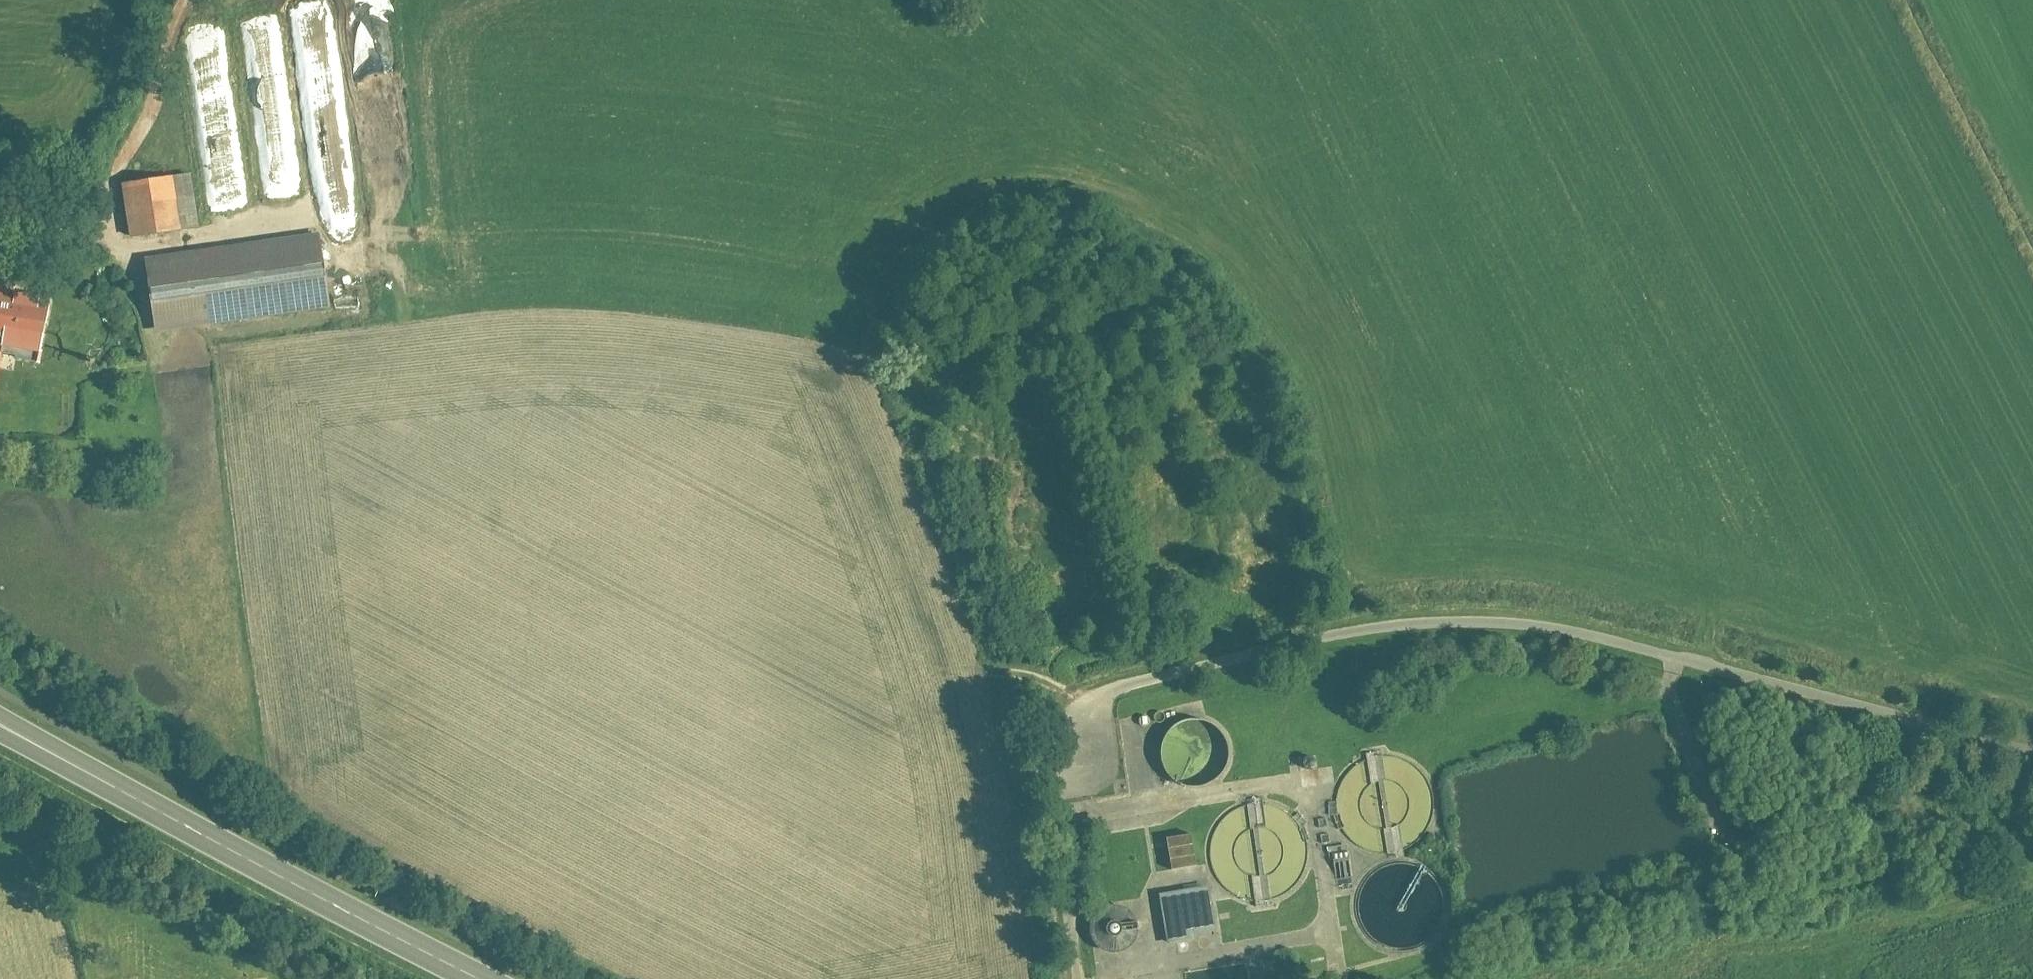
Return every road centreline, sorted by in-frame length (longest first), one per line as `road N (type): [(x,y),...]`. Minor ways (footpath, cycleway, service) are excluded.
road 1 (unclassified): [(2032,753),(1600,636),(1517,623),(1364,629)]
road 2 (primary): [(0,717),(493,978)]
road 3 (unclassified): [(1098,709),(1112,691),(1364,629)]

